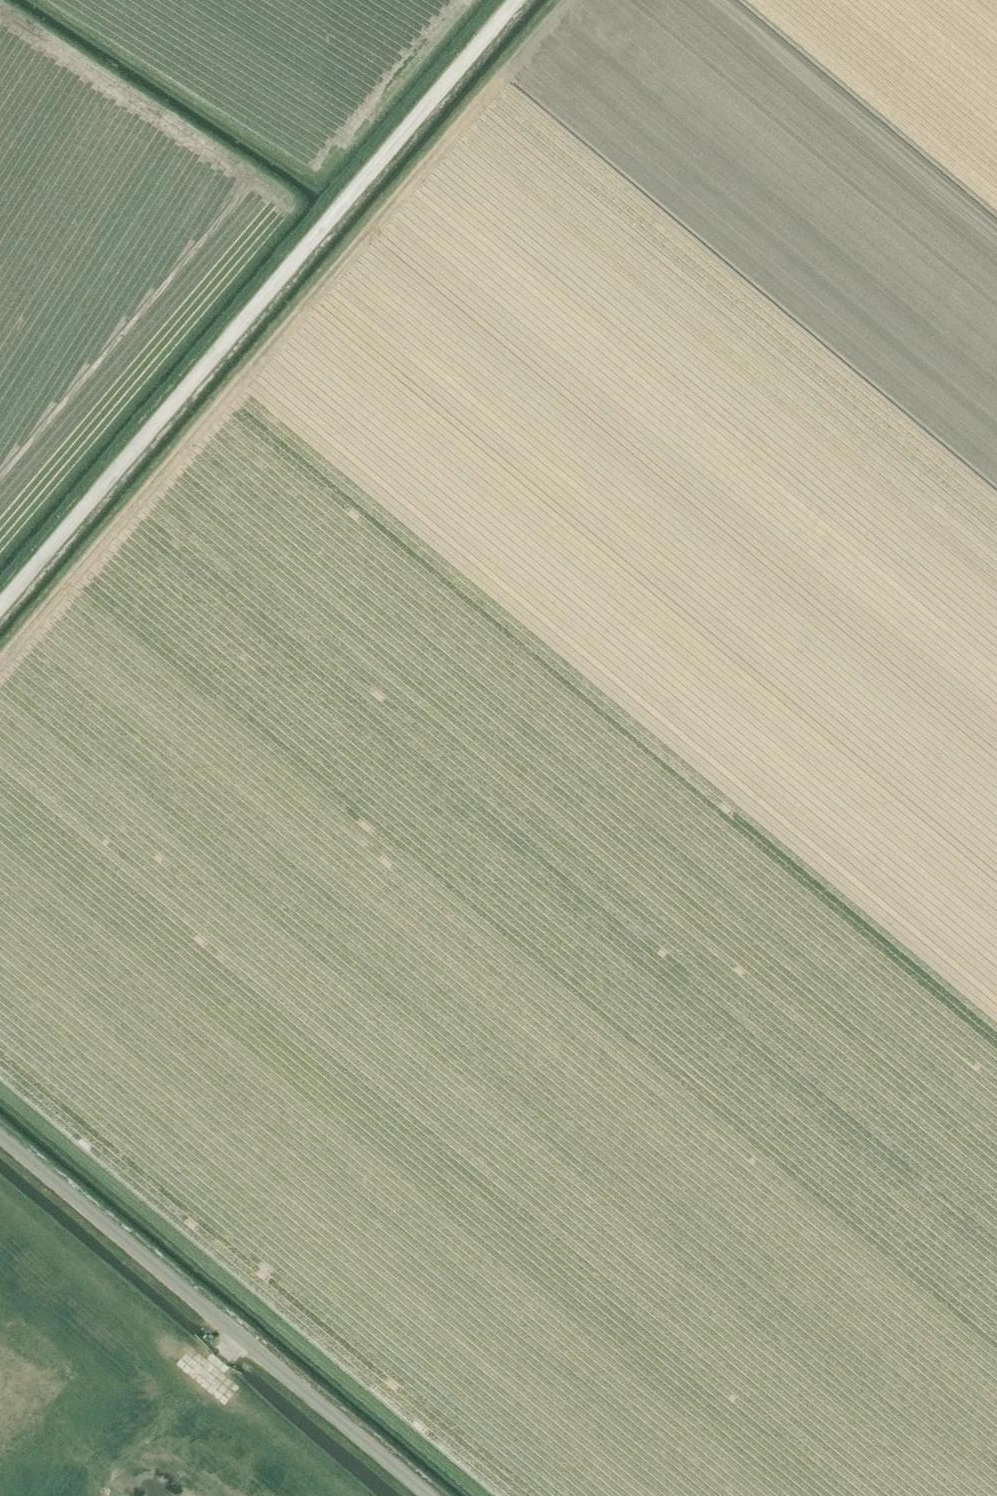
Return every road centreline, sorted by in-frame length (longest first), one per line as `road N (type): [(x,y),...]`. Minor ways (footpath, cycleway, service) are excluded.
road 1 (track): [(0,606),(517,0)]
road 2 (unclassified): [(426,1495),(0,1135)]

